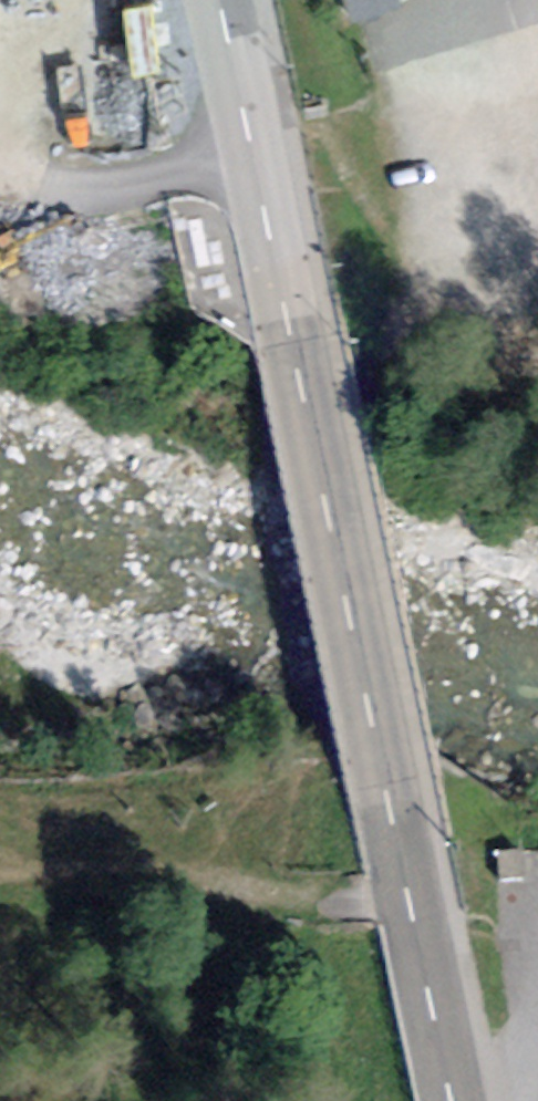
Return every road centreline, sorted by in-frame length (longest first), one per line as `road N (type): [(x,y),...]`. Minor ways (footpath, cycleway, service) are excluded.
road 1 (tertiary): [(452,1100),(220,0)]
road 2 (track): [(266,200),(181,211),(0,177)]
road 3 (track): [(409,898),(237,889)]
road 4 (track): [(5,101),(45,51),(71,0)]

